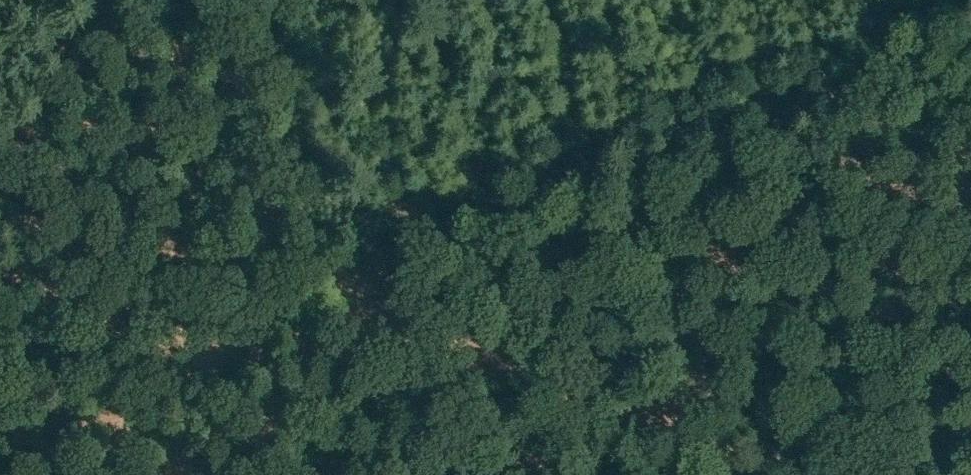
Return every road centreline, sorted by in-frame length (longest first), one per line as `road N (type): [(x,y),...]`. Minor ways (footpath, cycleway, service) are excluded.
road 1 (track): [(67,0),(0,137)]

